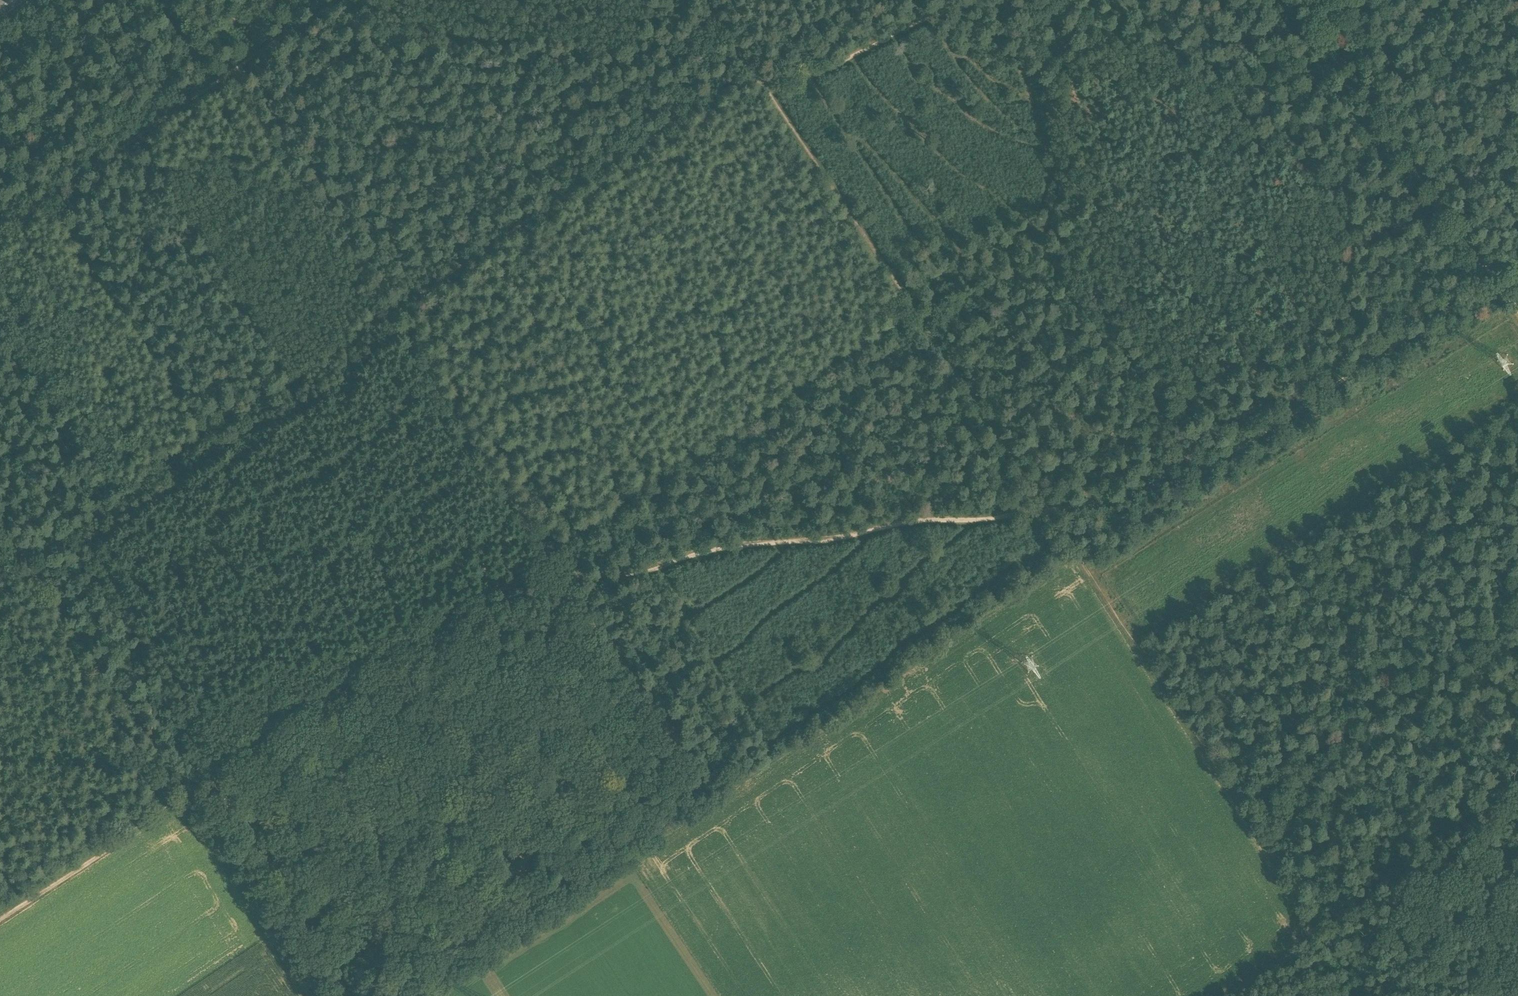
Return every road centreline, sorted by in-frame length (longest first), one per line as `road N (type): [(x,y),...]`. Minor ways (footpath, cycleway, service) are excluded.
road 1 (track): [(1494,276),(1179,482),(1110,500),(825,541),(703,544),(648,568),(472,594),(0,917)]
road 2 (track): [(970,0),(828,67),(714,95),(43,552),(0,566)]
road 3 (track): [(387,314),(724,792)]
road 4 (track): [(0,231),(341,0)]
road 5 (track): [(1309,0),(1494,276)]
road 6 (track): [(1242,804),(1517,620)]
road 7 (track): [(182,793),(0,521)]

